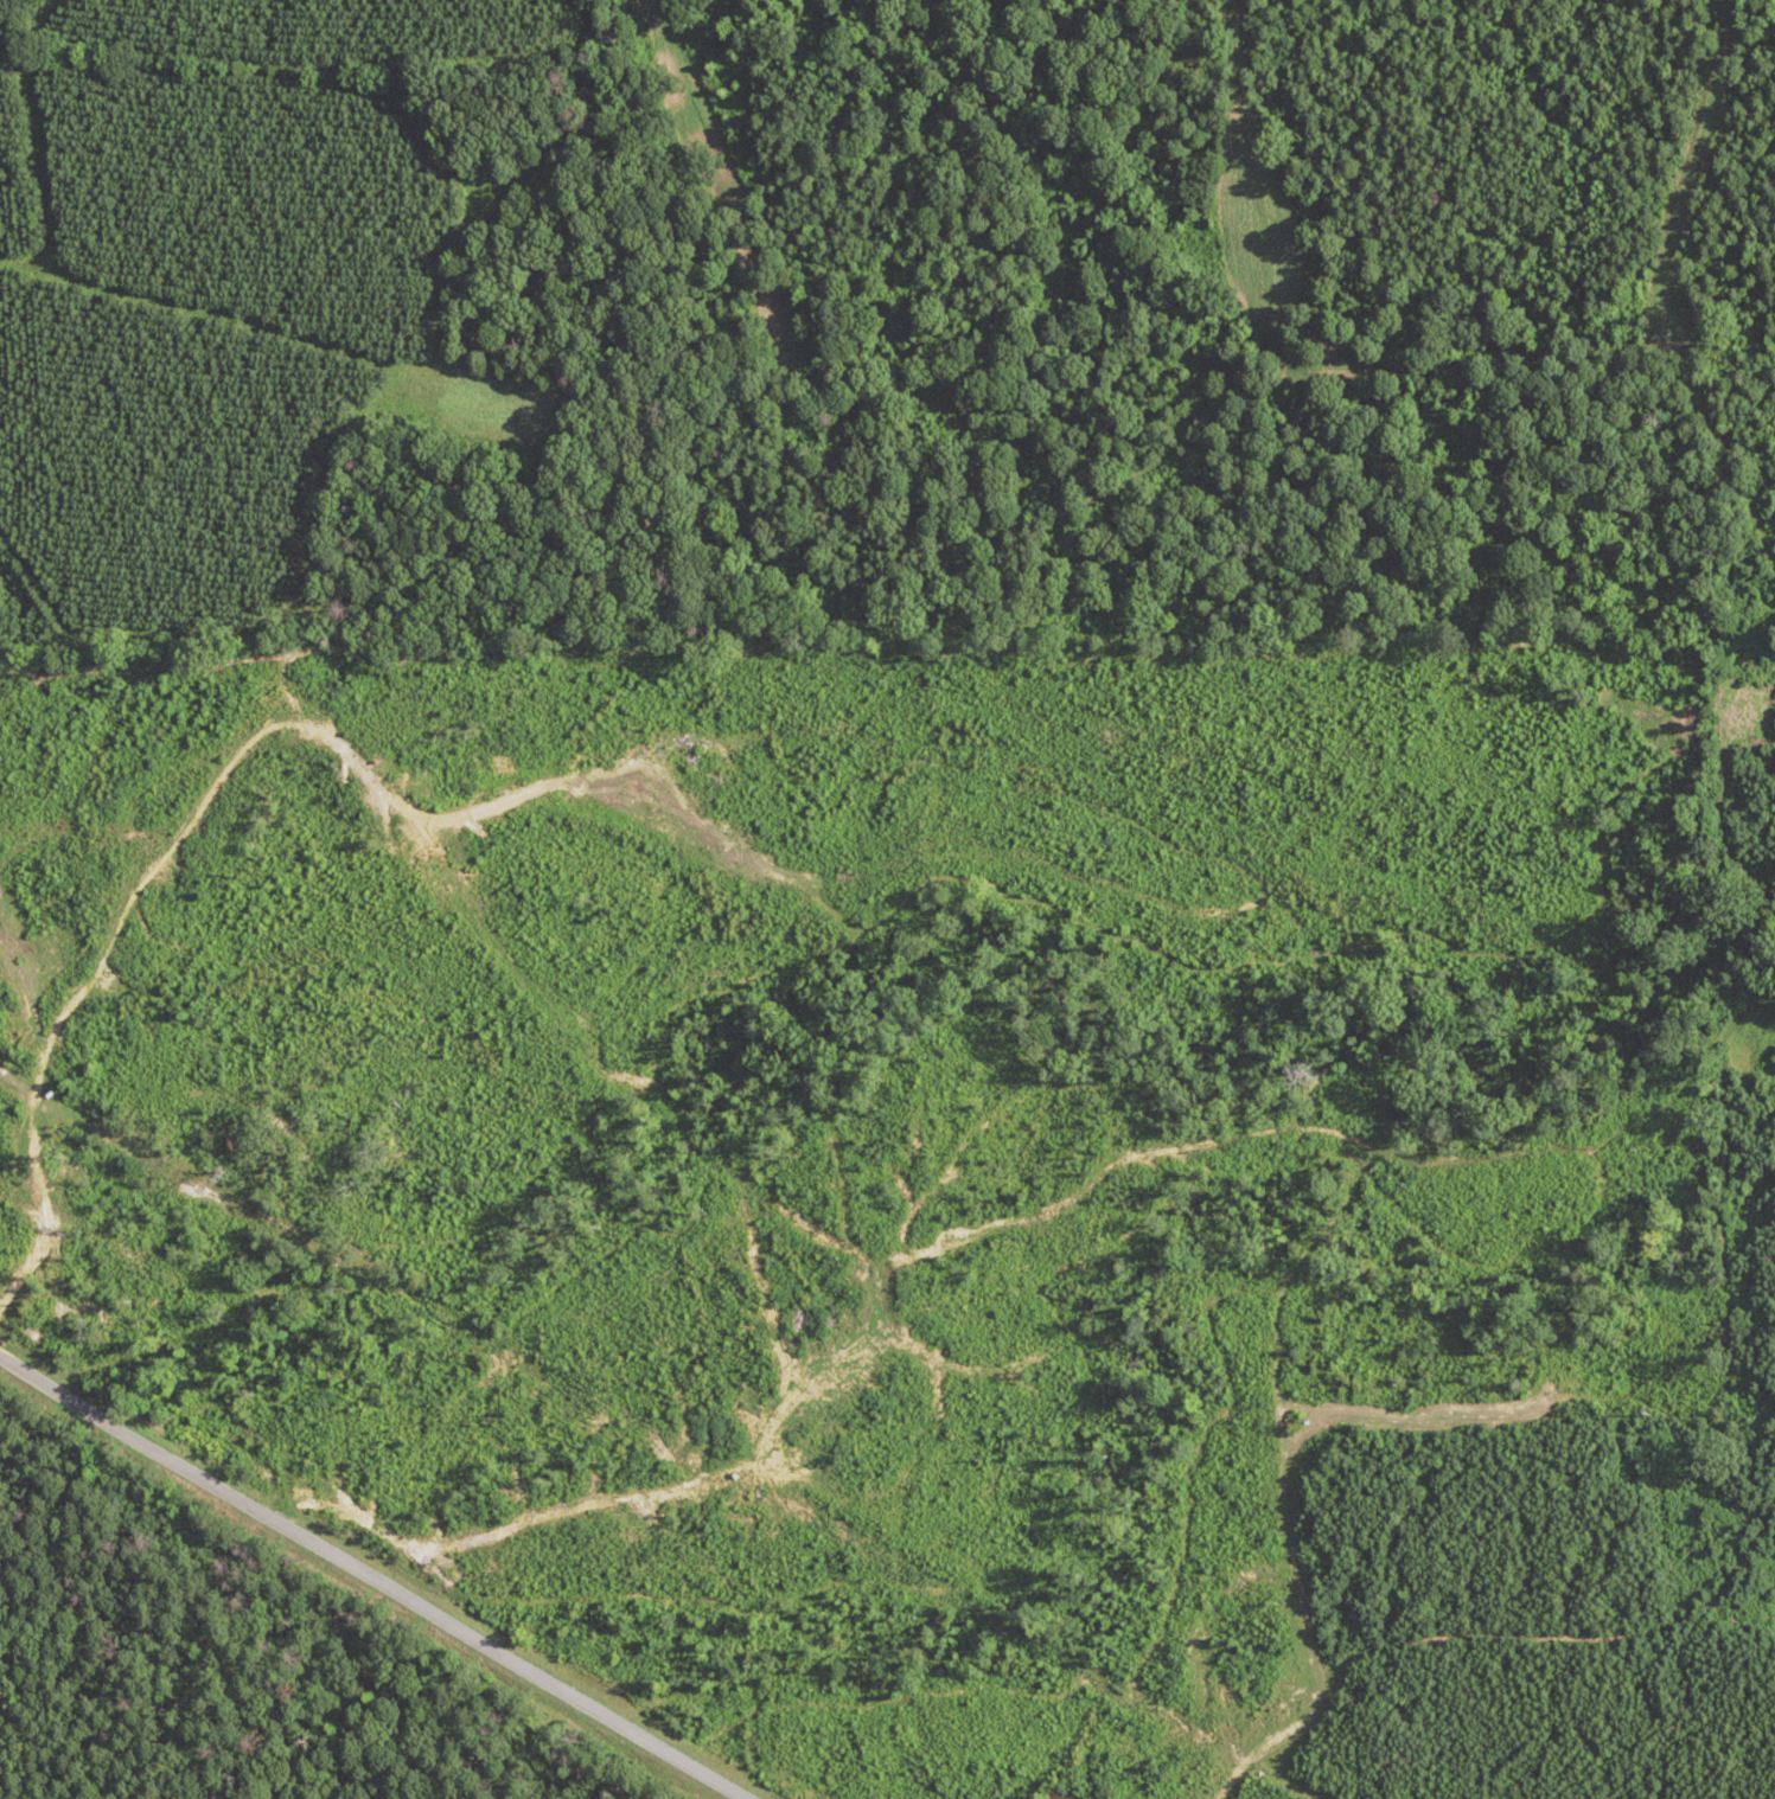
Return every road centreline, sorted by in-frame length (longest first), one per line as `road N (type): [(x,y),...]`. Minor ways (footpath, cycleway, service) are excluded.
road 1 (secondary): [(743,1798),(0,1362)]

